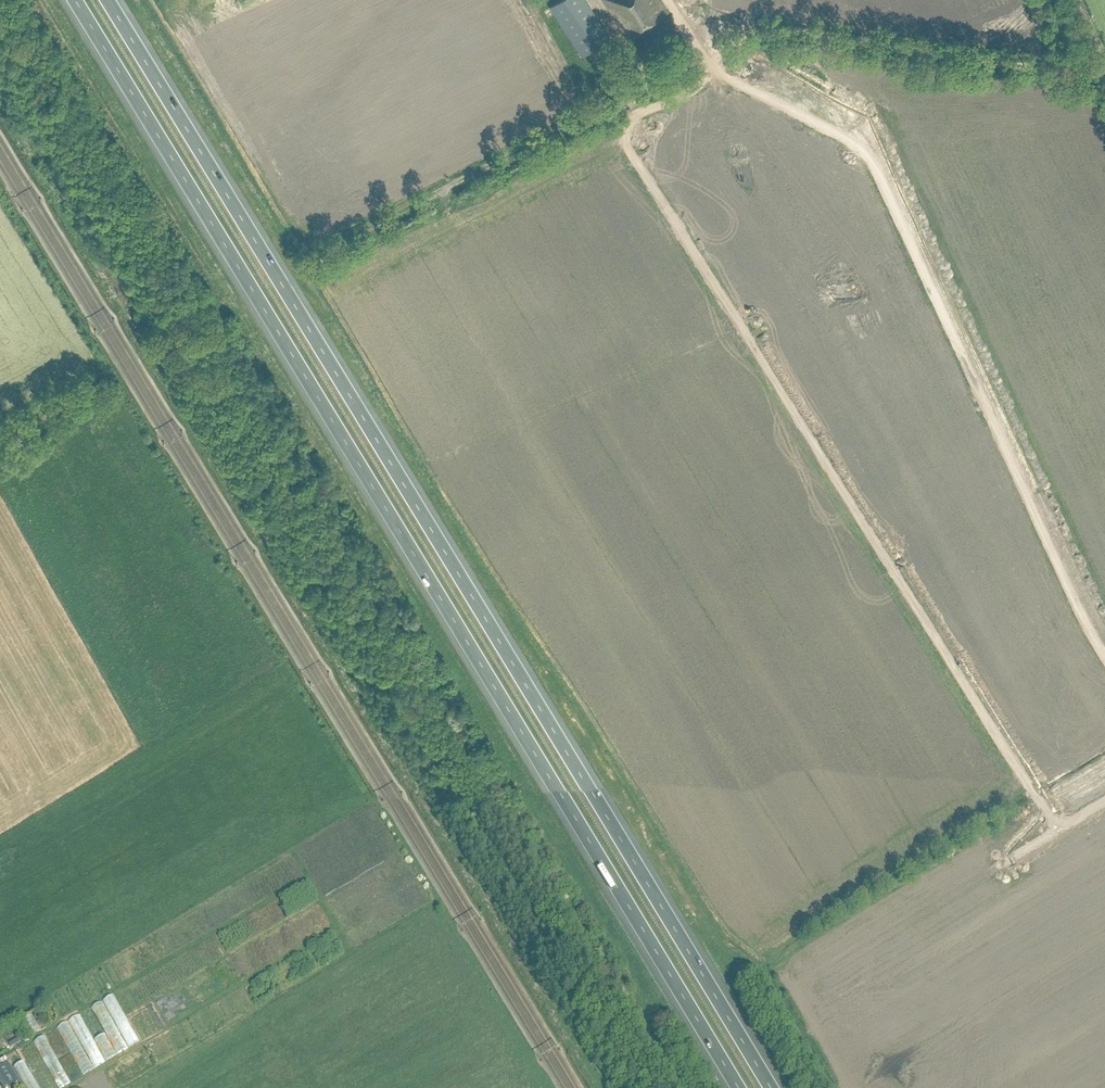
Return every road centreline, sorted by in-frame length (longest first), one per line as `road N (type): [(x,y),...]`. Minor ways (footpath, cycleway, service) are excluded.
road 1 (motorway): [(76,0),(733,1087)]
road 2 (motorway): [(765,1087),(108,0)]
road 3 (unclassified): [(1104,79),(781,31),(732,43),(602,108)]
road 4 (track): [(602,108),(315,257)]
road 5 (track): [(739,962),(762,983),(825,1087)]

